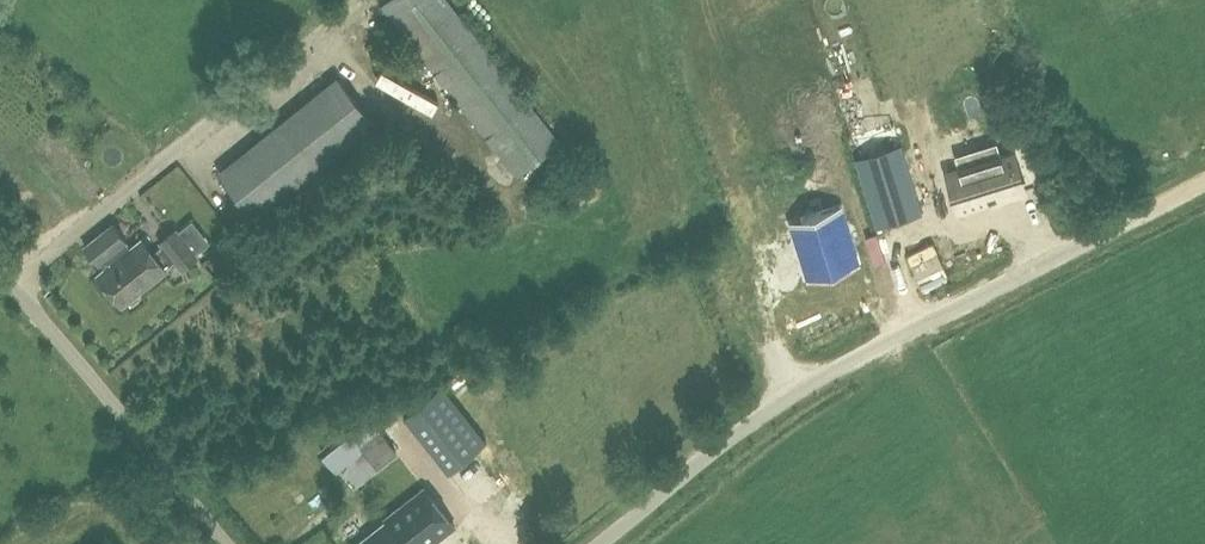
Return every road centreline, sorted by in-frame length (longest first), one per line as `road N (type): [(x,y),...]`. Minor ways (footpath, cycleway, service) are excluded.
road 1 (unclassified): [(599,543),(765,411),(915,328)]
road 2 (unclassified): [(224,543),(59,338),(0,278)]
road 3 (track): [(915,328),(1204,179)]

